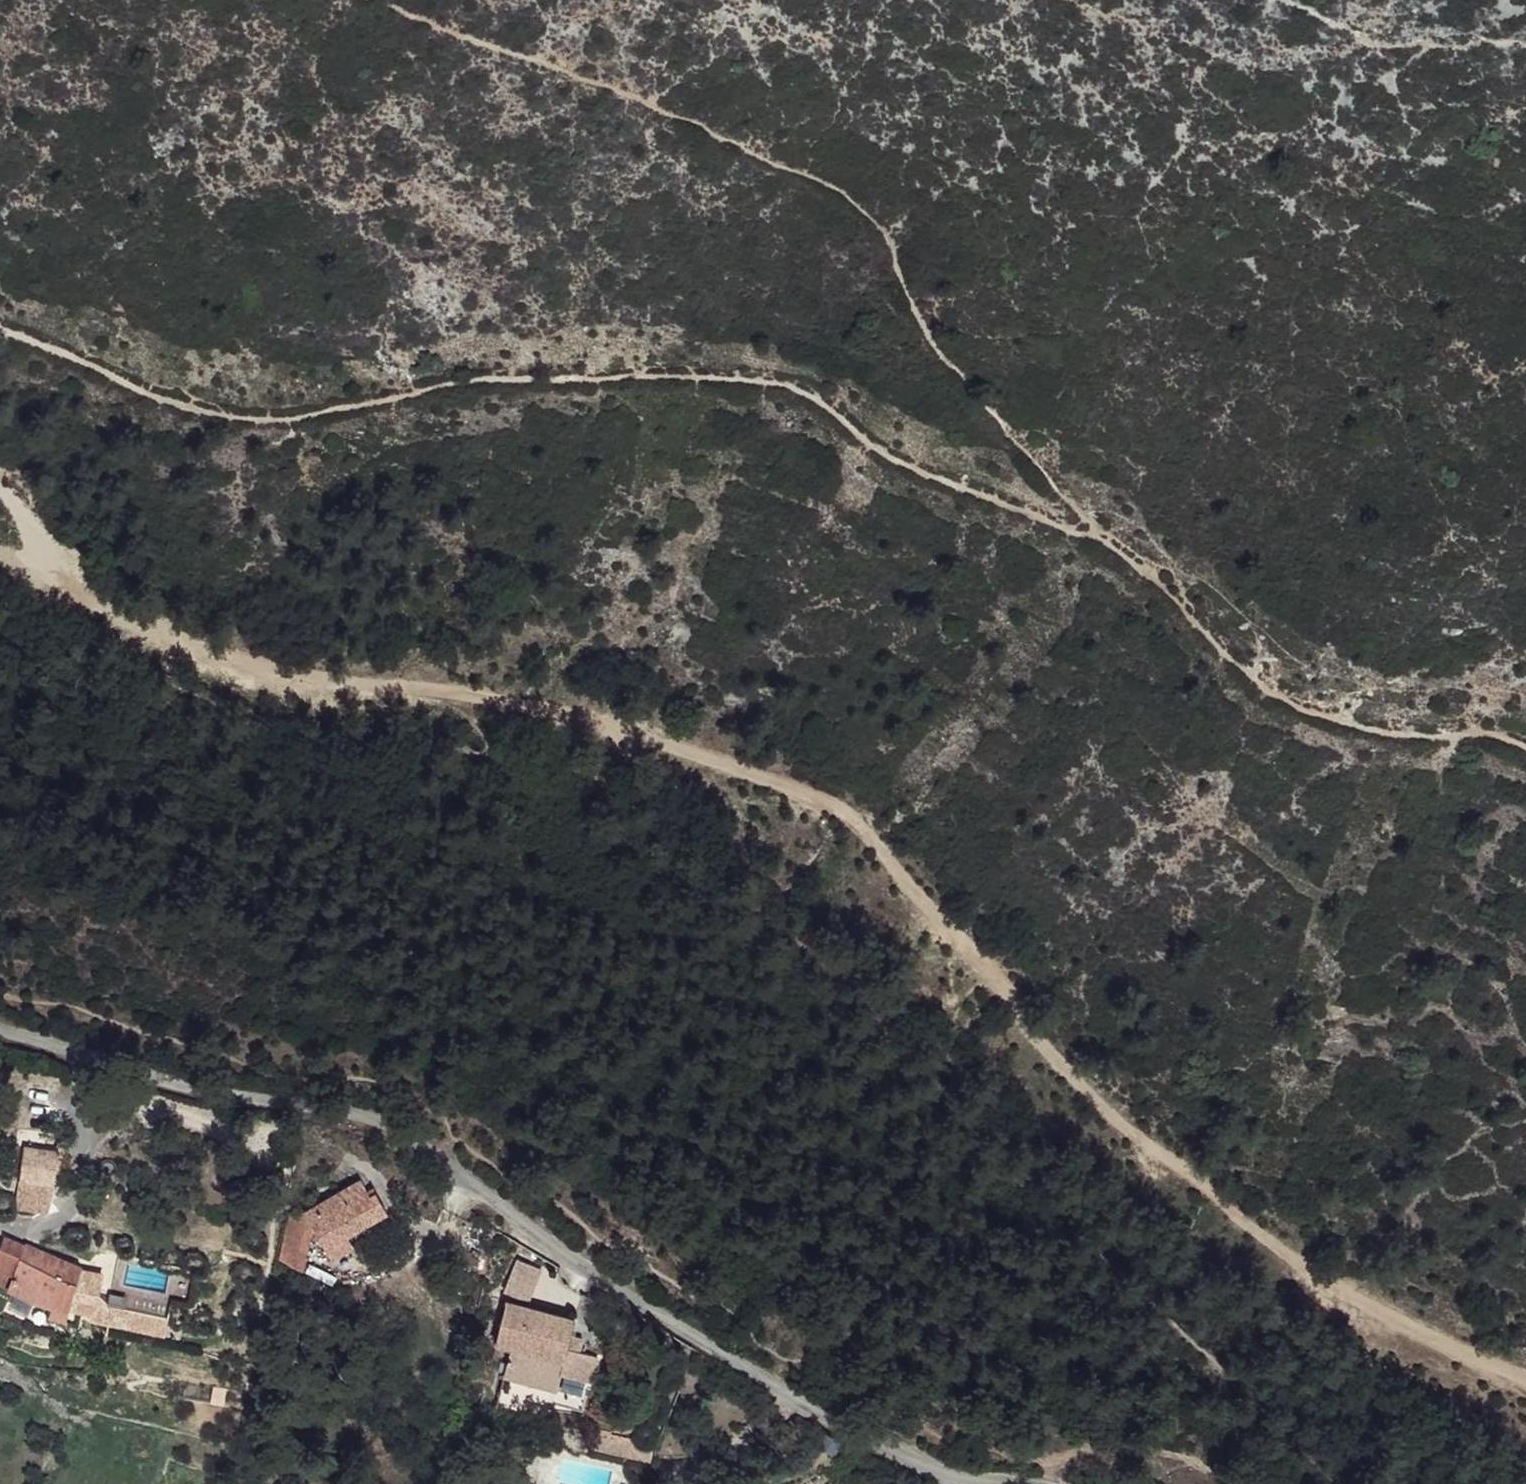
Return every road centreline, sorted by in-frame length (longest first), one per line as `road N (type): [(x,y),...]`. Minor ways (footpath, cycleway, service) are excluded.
road 1 (track): [(0,490),(40,545),(39,564),(76,599),(179,663),(298,687),(460,699),(551,720),(825,815),(980,982),(1060,1087),(1231,1235),(1336,1309),(1525,1390)]
road 2 (unclassified): [(0,1035),(301,1103),(411,1137),(700,1342),(903,1468),(1038,1483)]

